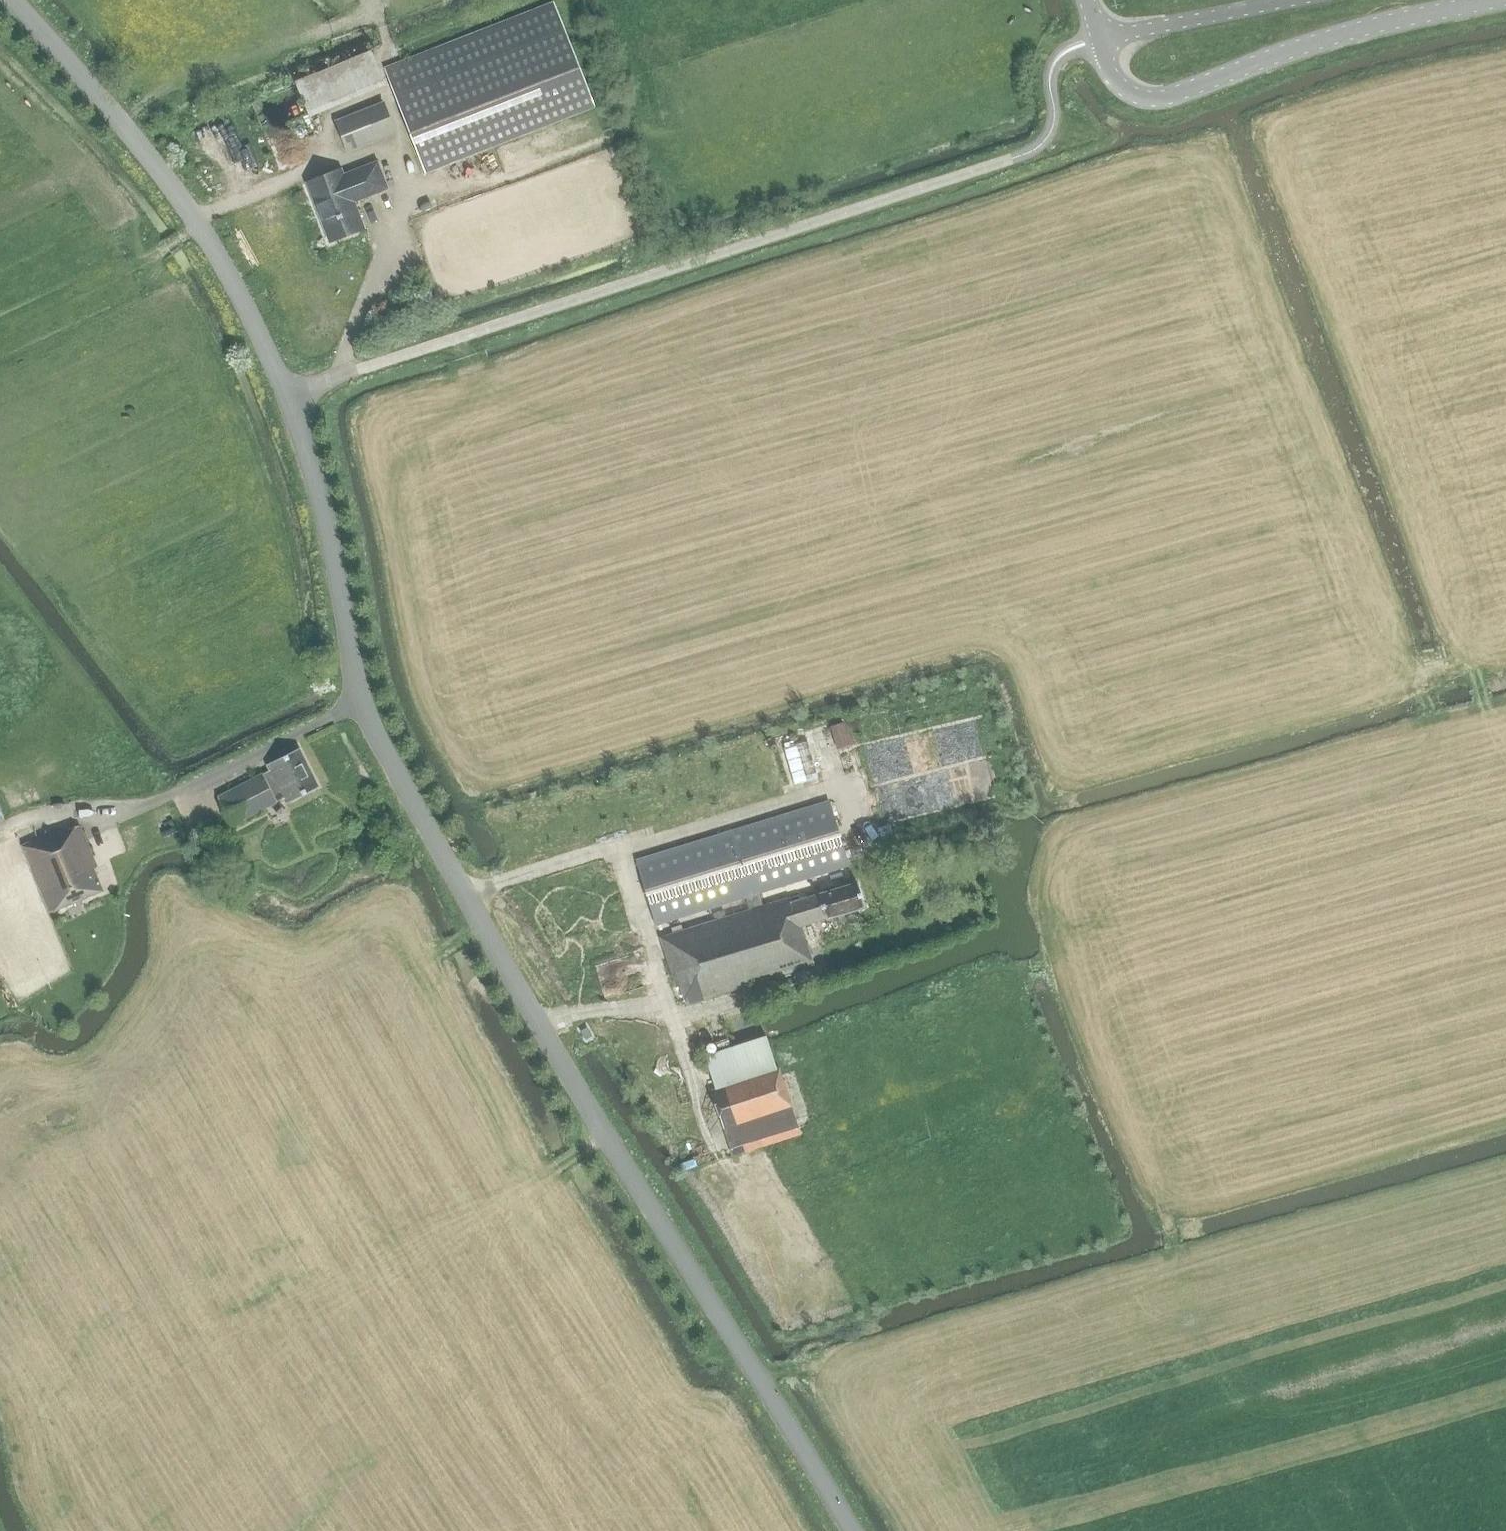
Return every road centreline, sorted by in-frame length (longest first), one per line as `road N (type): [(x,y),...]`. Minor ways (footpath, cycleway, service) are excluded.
road 1 (unclassified): [(852,1530),(537,1020),(379,739),(285,394)]
road 2 (unclassified): [(285,394),(195,218),(12,0)]
road 3 (unclassified): [(1100,39),(1122,88),(1164,98),(1345,34),(1490,0)]
road 4 (unclassified): [(1100,39),(1299,0)]

